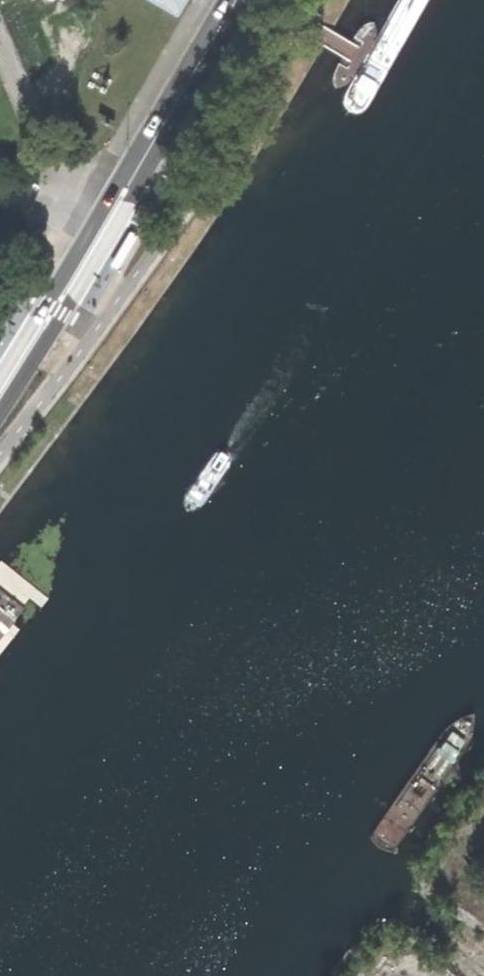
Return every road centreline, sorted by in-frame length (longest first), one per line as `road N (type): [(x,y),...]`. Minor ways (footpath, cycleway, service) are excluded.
road 1 (secondary): [(0,404),(239,0)]

